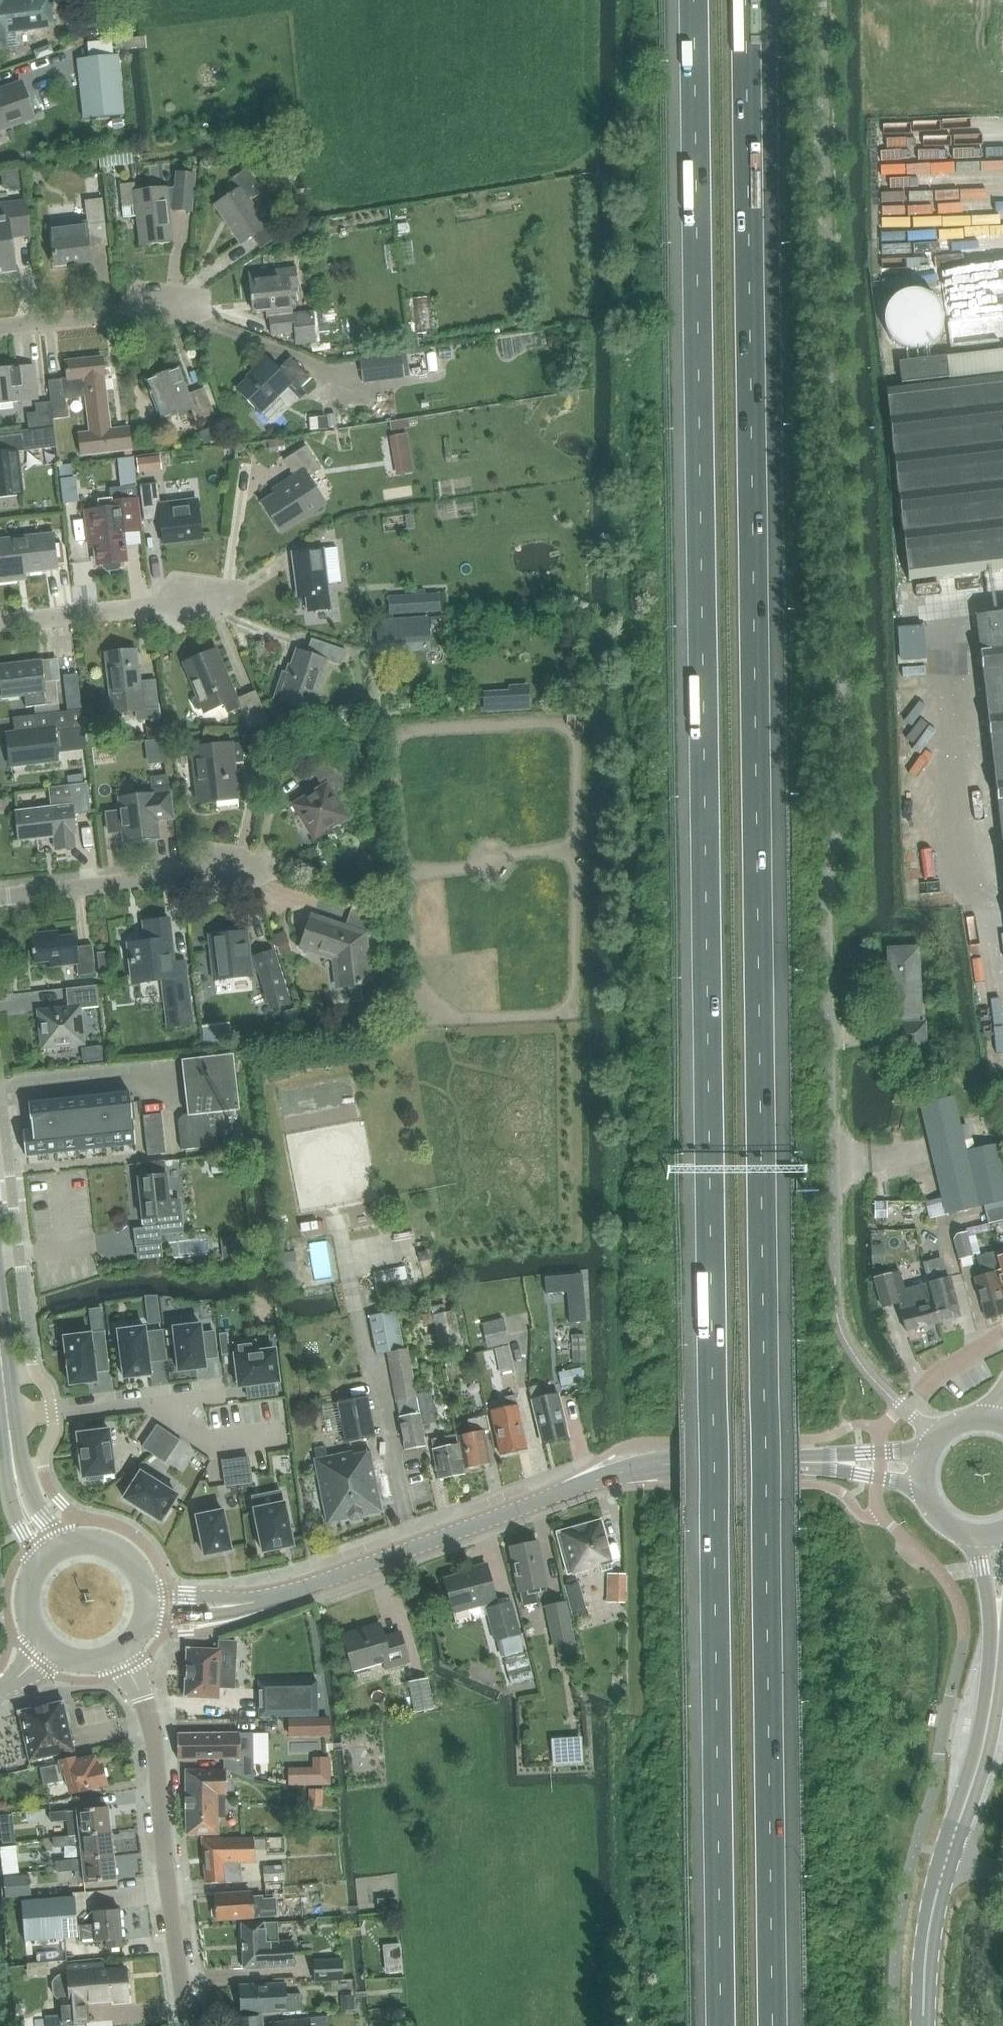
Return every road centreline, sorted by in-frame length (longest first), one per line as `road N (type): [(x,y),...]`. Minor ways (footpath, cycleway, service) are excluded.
road 1 (motorway): [(694,0),(721,2025)]
road 2 (motorway): [(773,2025),(746,0)]
road 3 (tertiary): [(150,1607),(249,1604),(312,1586),(635,1468),(828,1462)]
road 4 (unclassified): [(831,998),(840,1322),(867,1373),(936,1437)]
road 5 (residential): [(189,2025),(145,1700)]
road 6 (tertiary): [(948,1856),(984,1745),(997,1672),(992,1536)]
road 7 (residential): [(0,899),(257,866)]
road 8 (residential): [(0,332),(218,308)]
road 9 (residential): [(0,624),(211,599)]
road 10 (tertiary): [(925,2025),(929,1936),(948,1856)]
road 11 (residential): [(9,1422),(155,1402)]
road 12 (residential): [(155,1402),(214,1446),(285,1436)]
road 13 (tertiary): [(56,1551),(24,1506),(9,1422)]
road 14 (tertiary): [(150,1607),(143,1575),(120,1551),(88,1542),(56,1551)]

